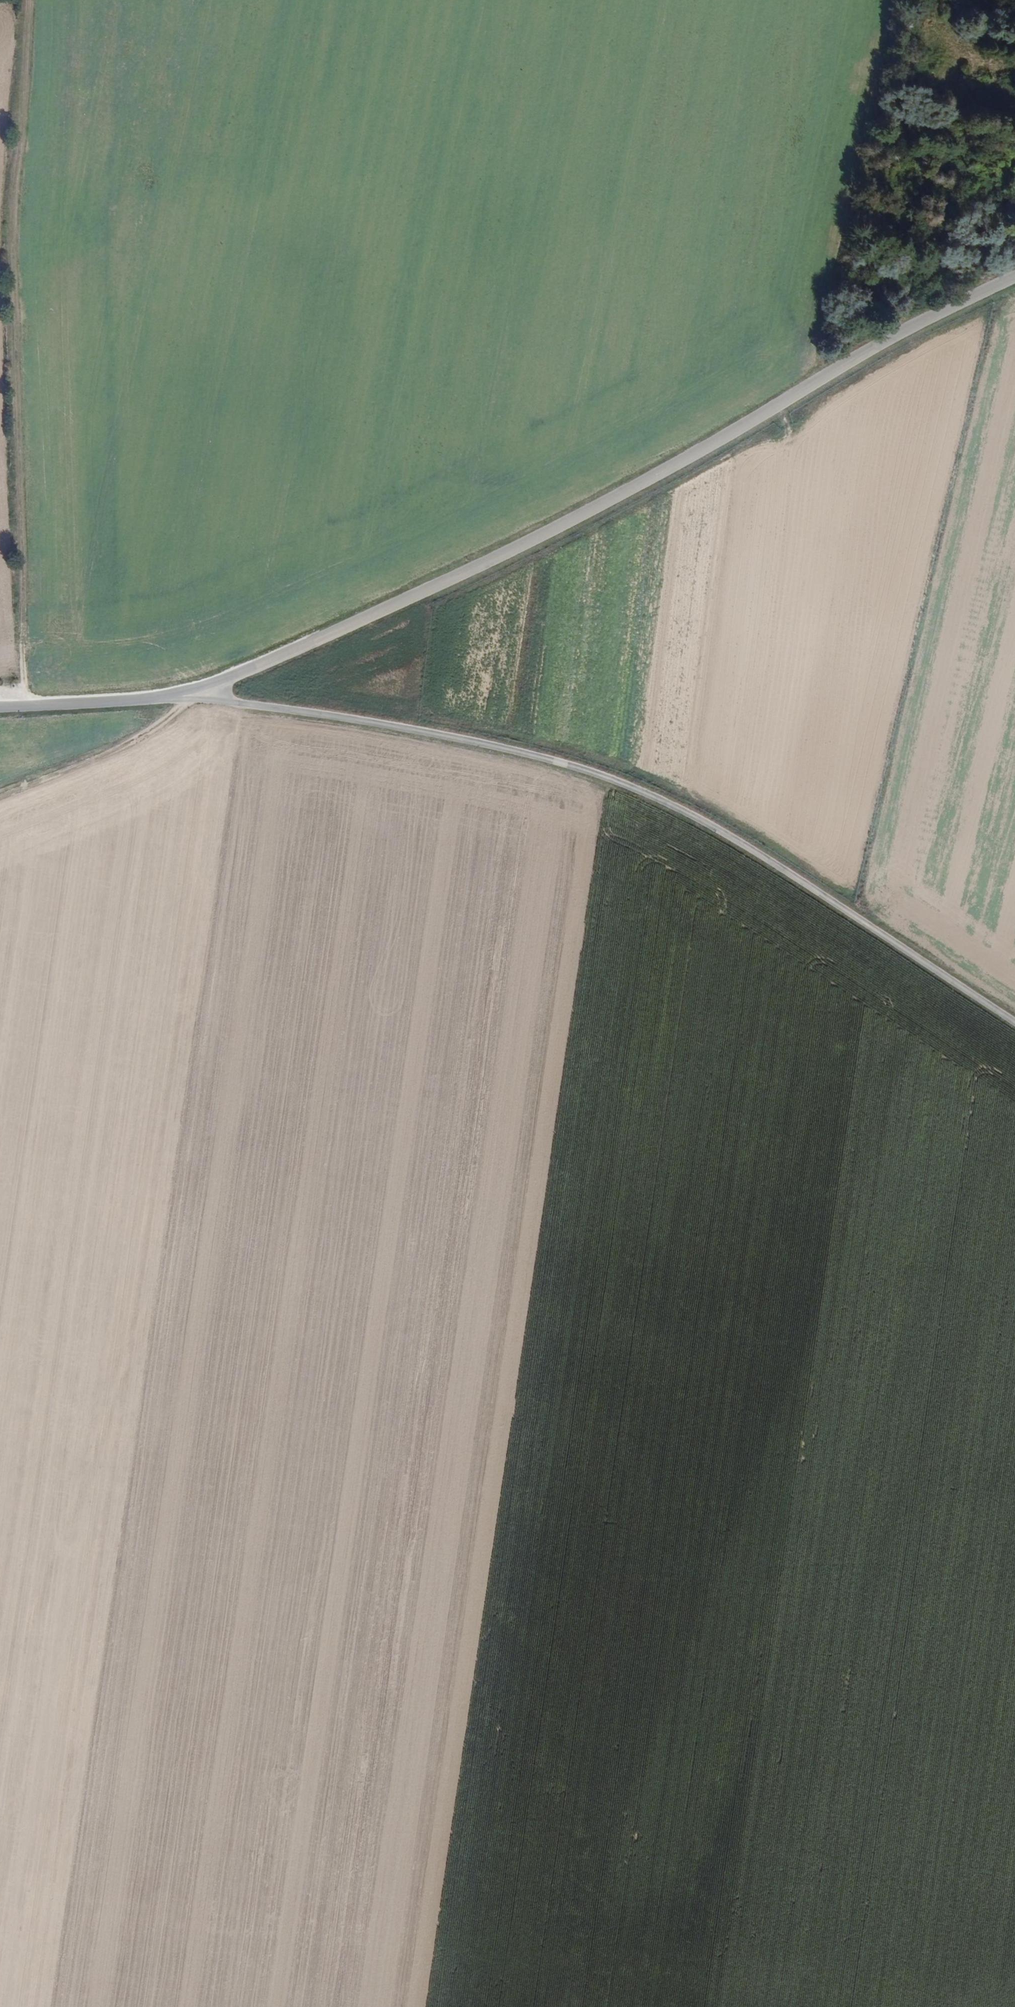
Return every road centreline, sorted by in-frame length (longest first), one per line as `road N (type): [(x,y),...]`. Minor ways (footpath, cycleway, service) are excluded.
road 1 (unclassified): [(186,695),(552,532),(854,358),(1014,276)]
road 2 (unclassified): [(186,695),(474,743),(633,790),(759,856),(1014,1025)]
road 3 (track): [(26,706),(11,202),(25,0)]
road 4 (track): [(186,695),(182,707),(142,734),(0,793)]
road 5 (residential): [(186,695),(0,707)]

